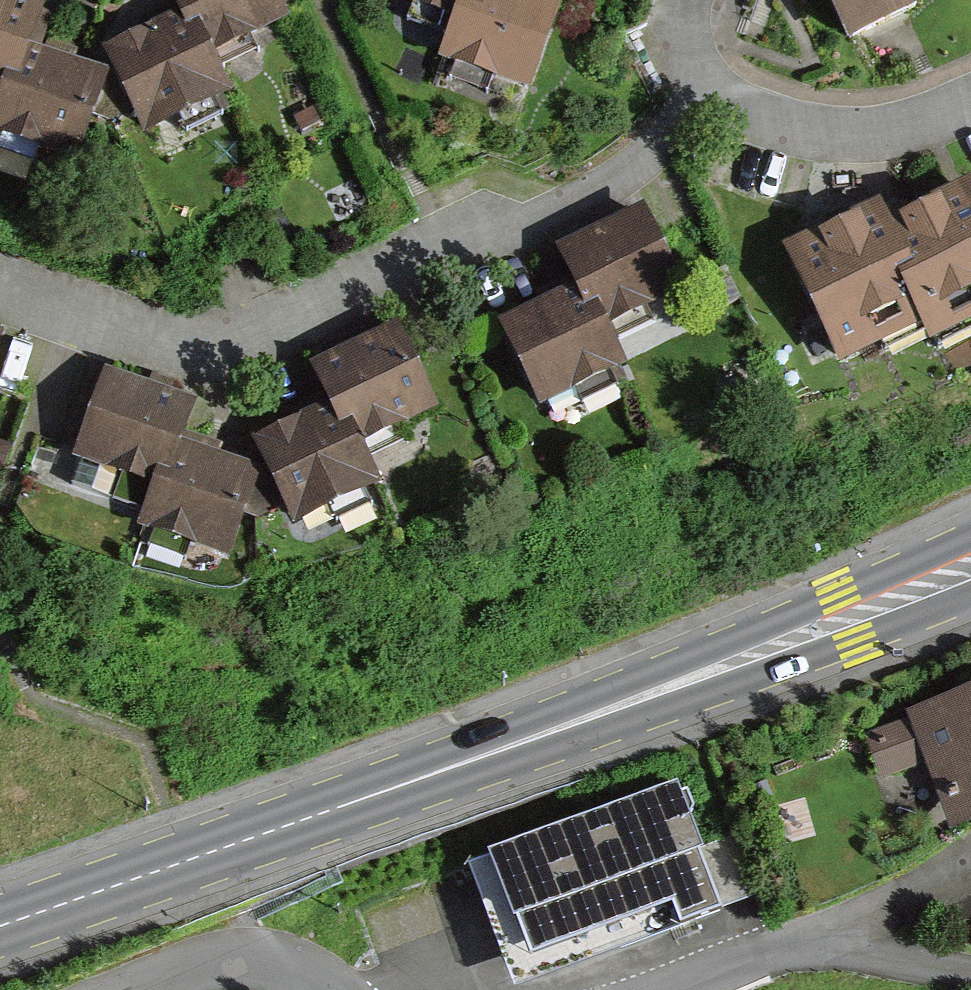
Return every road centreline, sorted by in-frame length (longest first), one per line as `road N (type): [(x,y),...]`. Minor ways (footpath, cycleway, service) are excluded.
road 1 (secondary): [(970,535),(585,697),(298,803),(171,866)]
road 2 (secondary): [(171,866),(308,834),(970,597)]
road 3 (residential): [(702,103),(589,195),(280,334),(209,344),(66,322),(0,296)]
road 4 (residential): [(664,989),(753,955),(827,943),(970,973)]
road 5 (residential): [(970,104),(905,129),(822,142),(702,103)]
road 6 (residential): [(111,989),(183,961),(236,953),(286,964),(327,989)]
road 7 (secondary): [(0,926),(171,866)]

